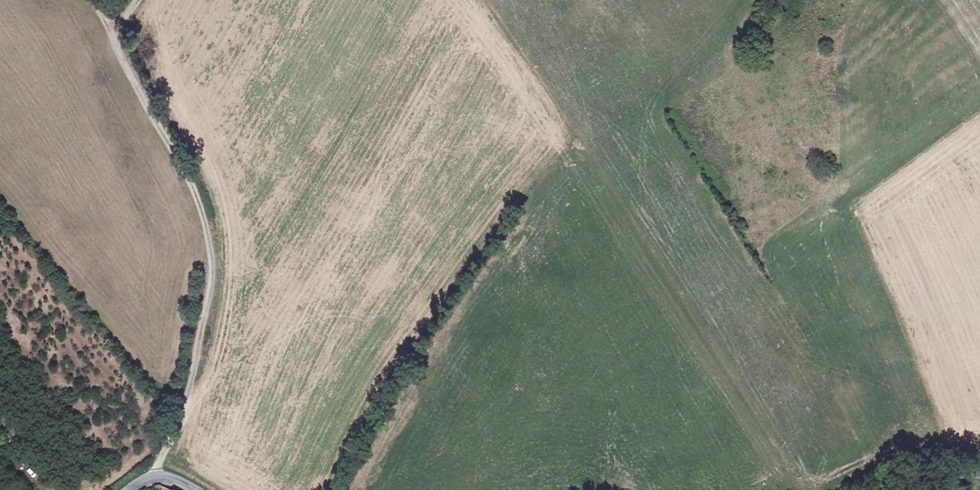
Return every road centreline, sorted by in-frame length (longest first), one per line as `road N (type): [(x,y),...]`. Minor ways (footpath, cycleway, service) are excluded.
road 1 (track): [(91,0),(203,203),(218,286),(184,418),(153,477)]

